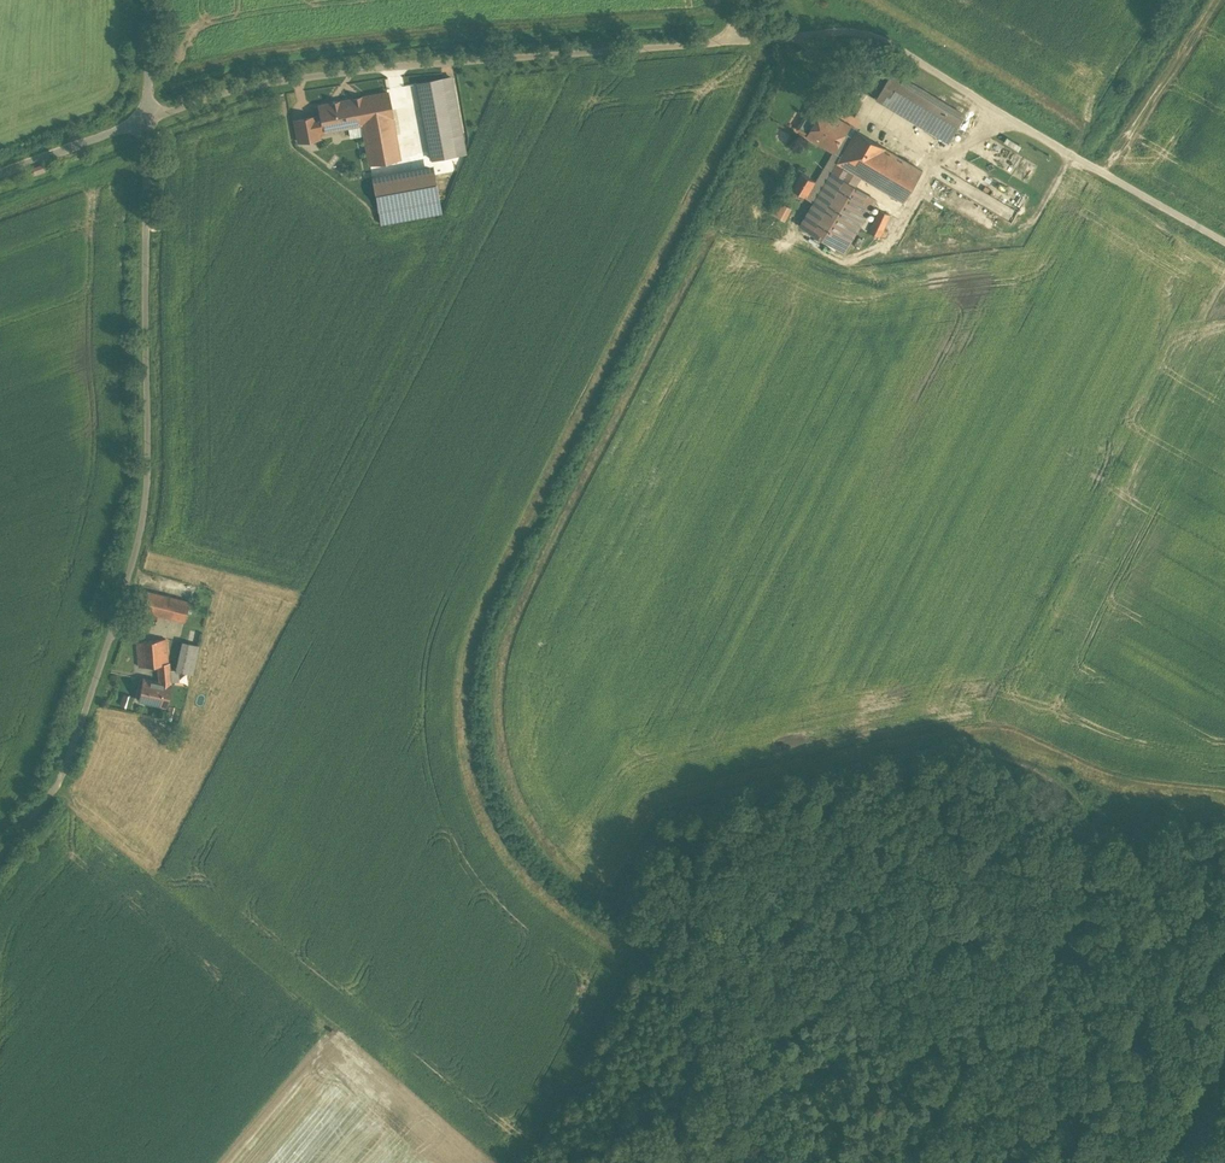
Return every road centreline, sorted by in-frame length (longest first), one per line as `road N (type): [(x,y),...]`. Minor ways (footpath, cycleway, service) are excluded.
road 1 (unclassified): [(0,850),(62,770),(138,527),(144,119)]
road 2 (unclassified): [(144,119),(218,93),(341,70),(740,41)]
road 3 (unclassified): [(740,41),(874,37),(1224,242)]
road 4 (unclassified): [(0,174),(144,119)]

